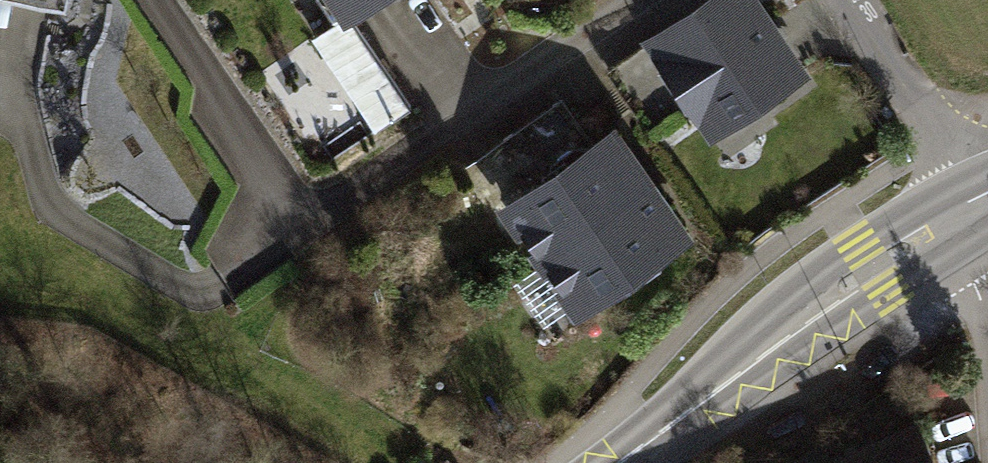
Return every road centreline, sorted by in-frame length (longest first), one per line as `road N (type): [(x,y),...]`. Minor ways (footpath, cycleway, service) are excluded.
road 1 (secondary): [(955,219),(621,462)]
road 2 (residential): [(640,0),(309,228)]
road 3 (residential): [(309,228),(169,0)]
road 4 (residential): [(862,0),(987,191)]

